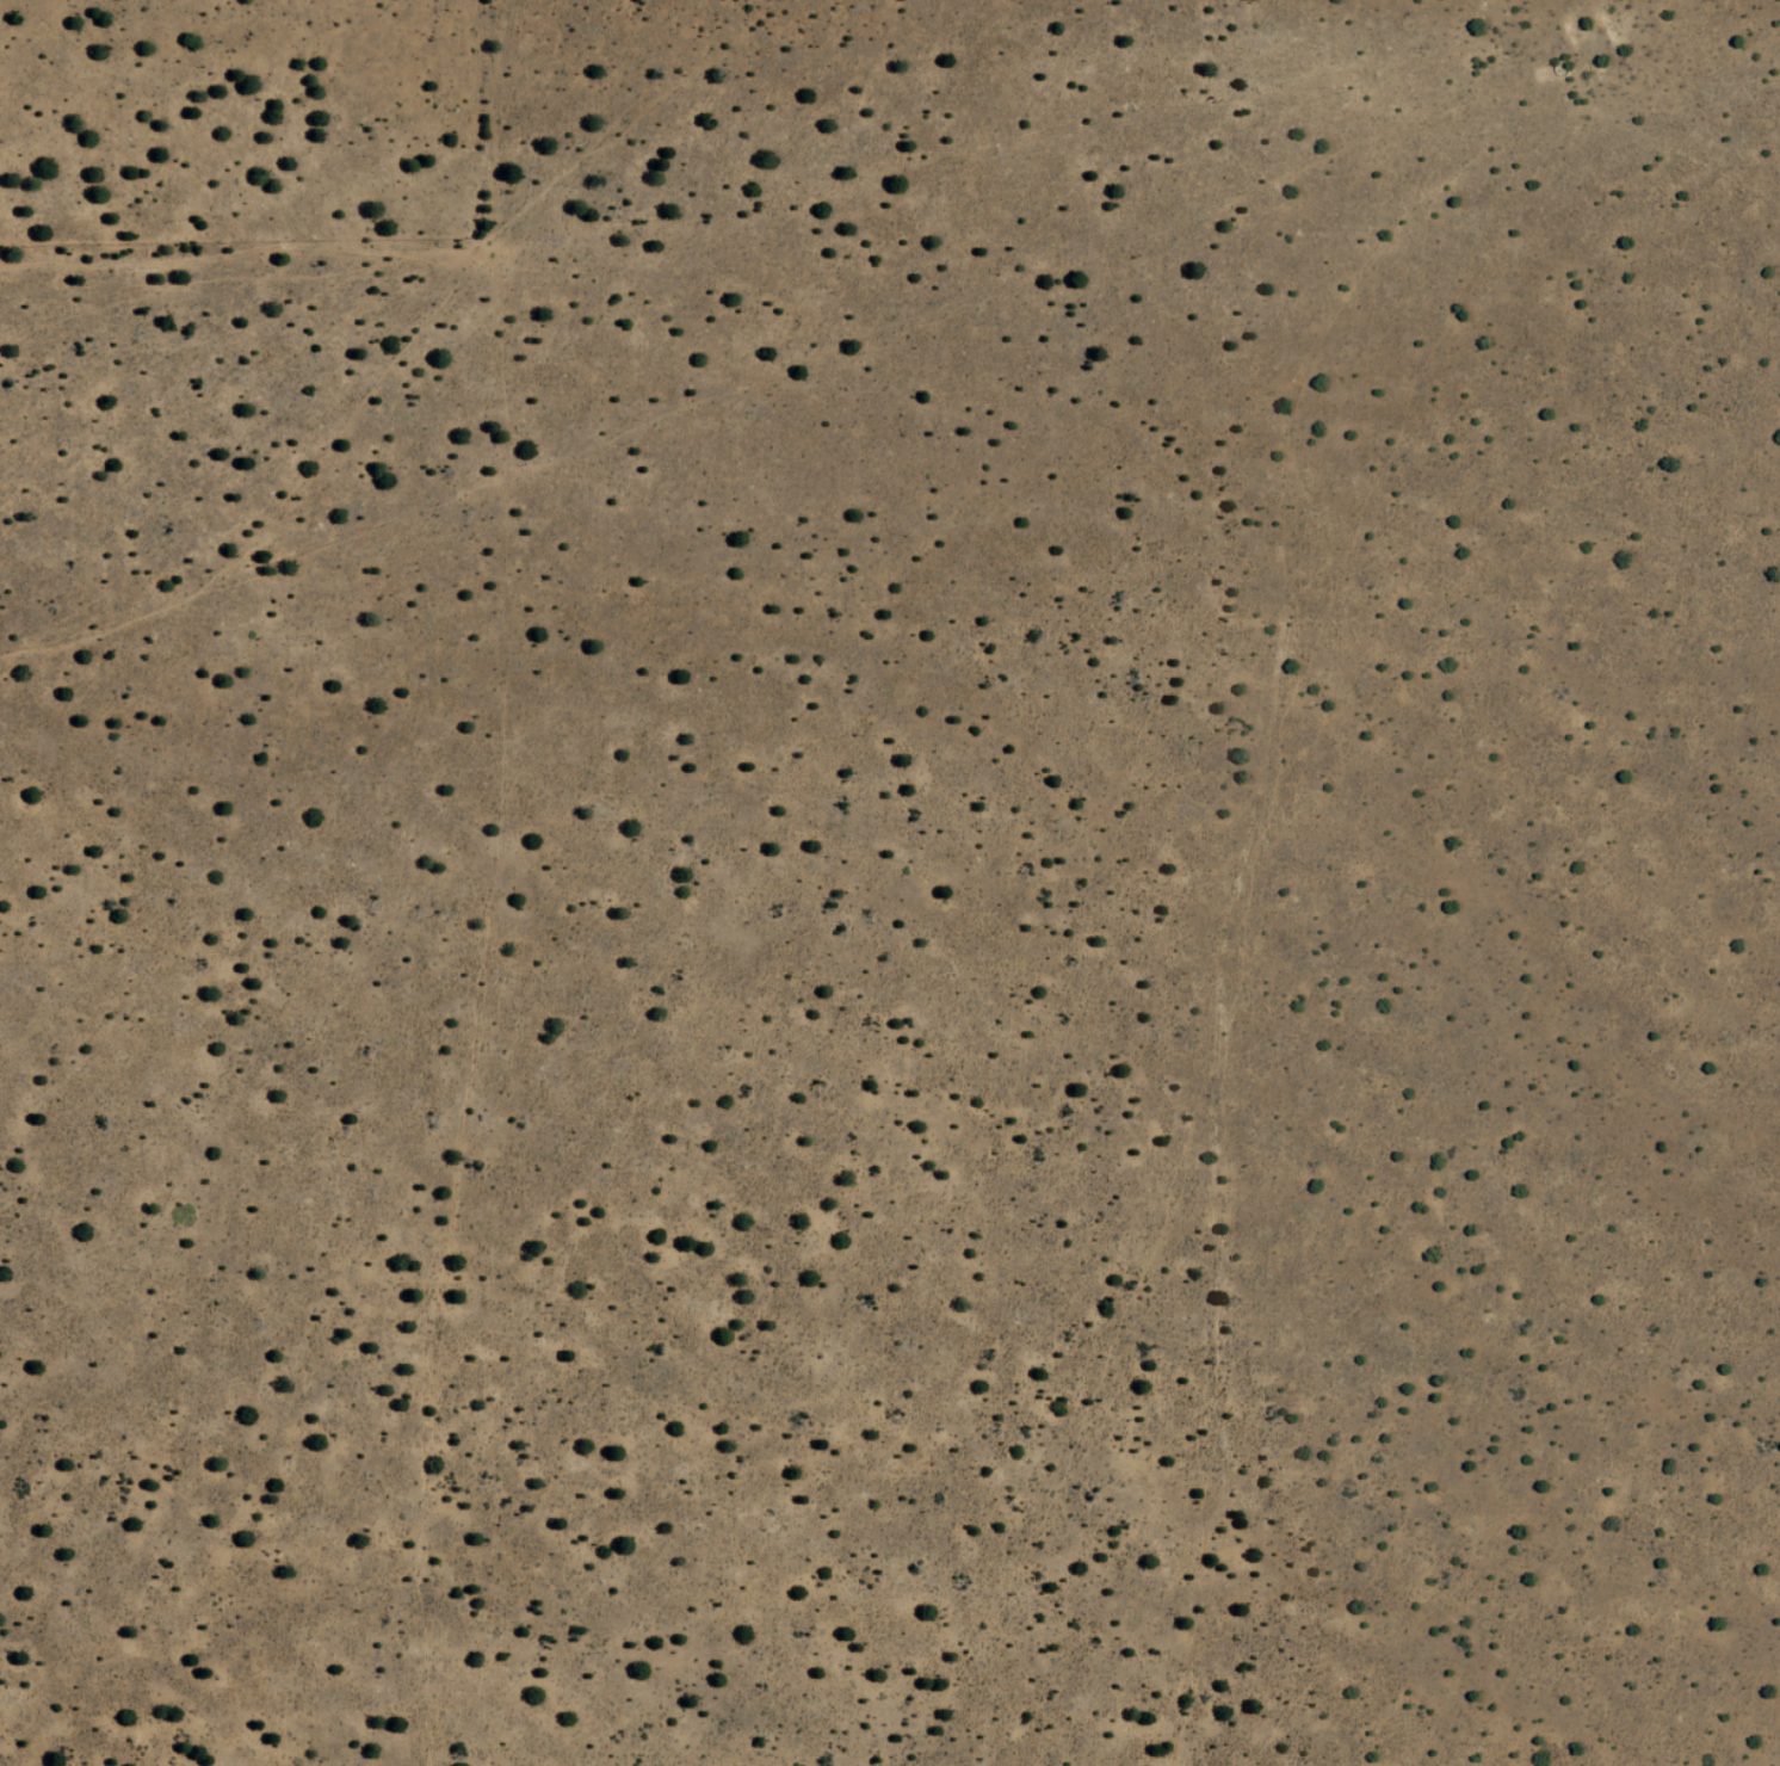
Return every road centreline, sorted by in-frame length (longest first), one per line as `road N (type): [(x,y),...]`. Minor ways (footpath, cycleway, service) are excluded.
road 1 (residential): [(1159,1765),(1185,1558),(1203,1055),(1257,578),(1345,310),(1399,211)]

